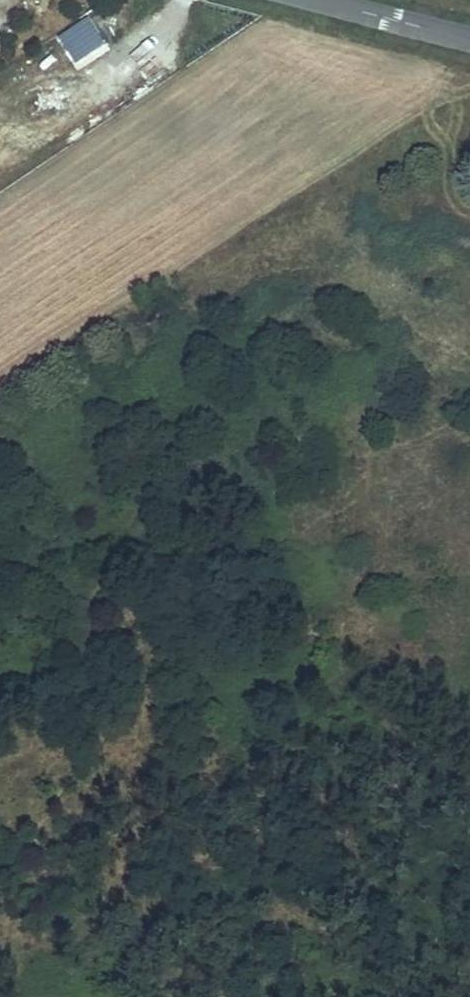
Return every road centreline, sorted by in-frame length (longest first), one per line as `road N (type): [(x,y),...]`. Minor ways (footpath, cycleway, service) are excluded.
road 1 (unclassified): [(469,39),(322,0)]

